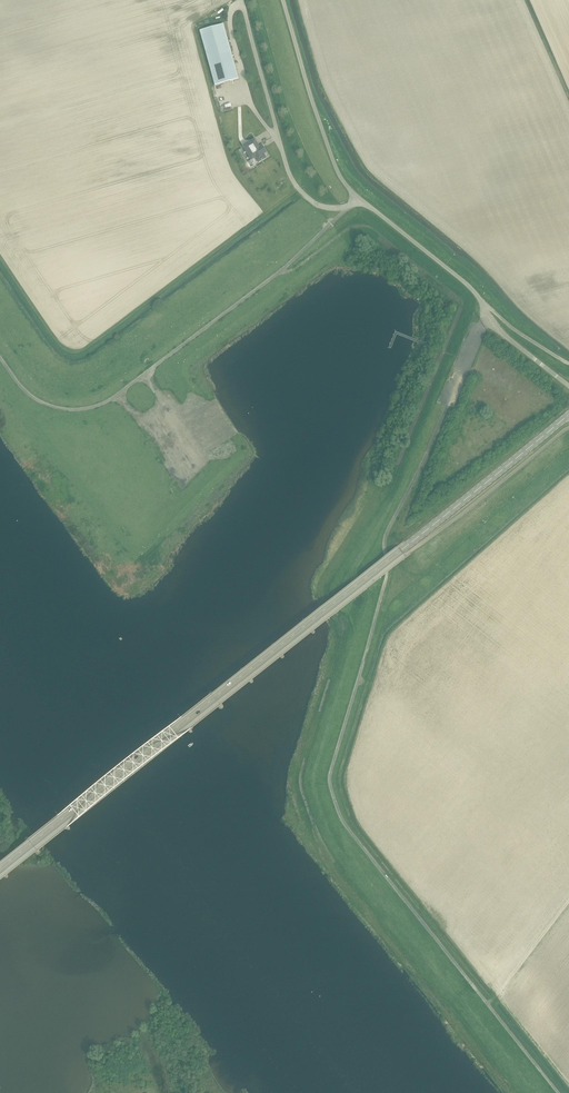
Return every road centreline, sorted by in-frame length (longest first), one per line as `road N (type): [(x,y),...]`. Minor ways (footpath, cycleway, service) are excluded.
road 1 (track): [(445,408),(385,538),(386,578),(329,781),(343,822),(558,1092)]
road 2 (secondary): [(0,870),(568,415)]
road 3 (unclassified): [(346,207),(285,267),(103,403),(76,409),(46,404),(0,357)]
road 4 (unclassified): [(568,387),(504,335),(472,288),(356,199)]
road 5 (unclassified): [(356,199),(331,156),(283,0)]

